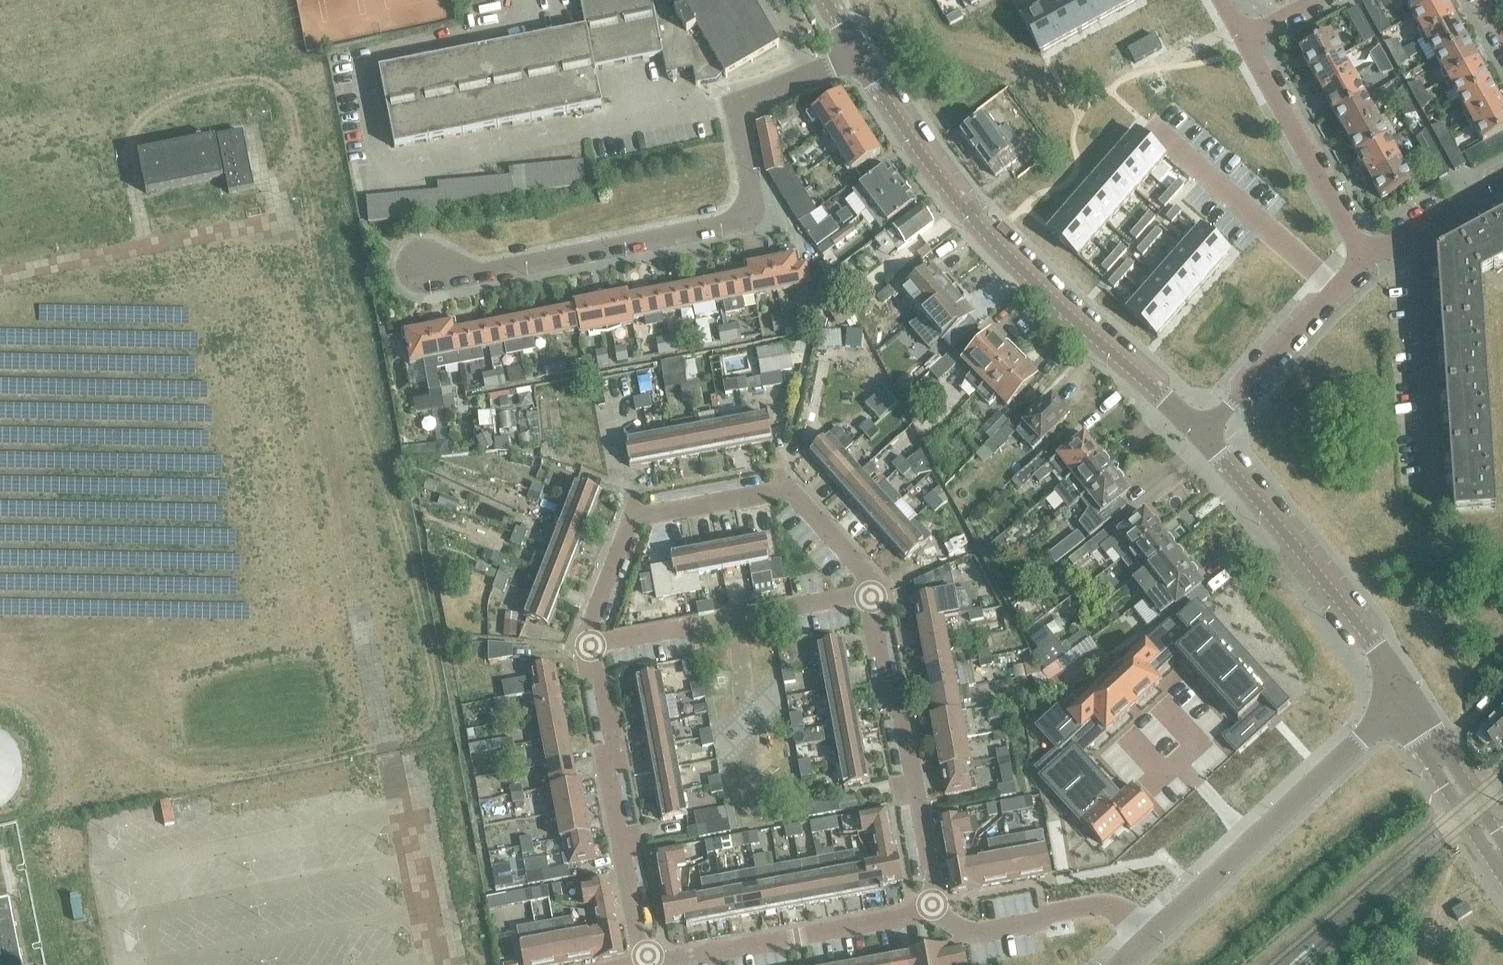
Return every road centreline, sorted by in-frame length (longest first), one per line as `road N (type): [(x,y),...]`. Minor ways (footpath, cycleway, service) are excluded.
road 1 (residential): [(945,912),(864,563),(789,478),(770,495),(641,513)]
road 2 (residential): [(431,264),(482,269),(741,215),(750,192),(738,120),(748,100),(857,56)]
road 3 (tertiary): [(1202,435),(967,212),(857,56)]
road 4 (residential): [(641,959),(605,768),(618,731),(602,644),(582,629),(616,527),(641,513)]
road 5 (unclassified): [(1153,931),(1405,699)]
road 6 (tertiary): [(1405,699),(1380,651),(1302,549),(1202,435)]
road 7 (residential): [(1436,498),(1420,265),(1403,234)]
road 8 (residential): [(1363,257),(1249,41)]
road 9 (unclassified): [(1202,435),(1363,257)]
road 10 (residential): [(945,912),(967,927),(1107,903),(1153,931)]
road 11 (residential): [(734,964),(769,959),(784,942),(945,912)]
road 12 (tertiary): [(1502,858),(1405,699)]

